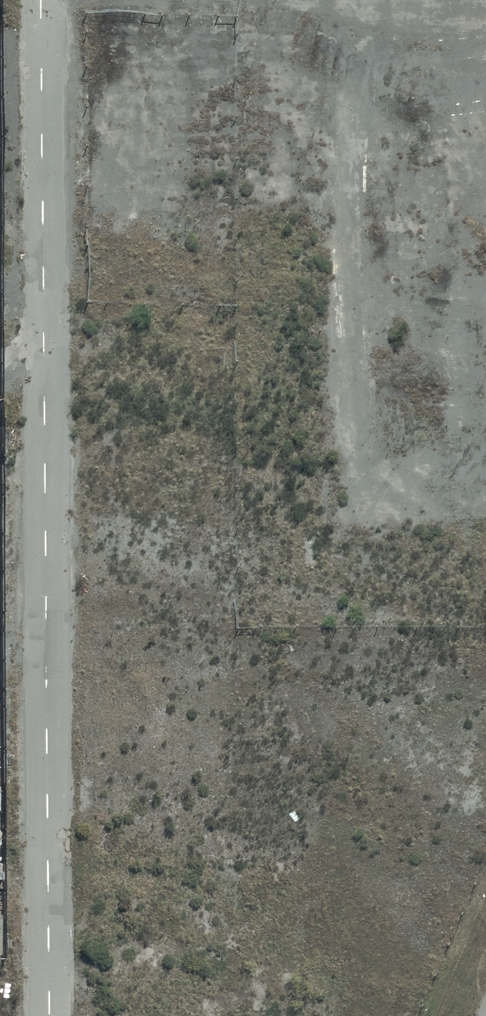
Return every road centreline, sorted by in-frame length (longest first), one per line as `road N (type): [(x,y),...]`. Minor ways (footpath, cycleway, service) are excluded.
road 1 (unclassified): [(39,0),(40,366)]
road 2 (unclassified): [(43,658),(46,1015)]
road 3 (unclassified): [(40,366),(43,658)]

